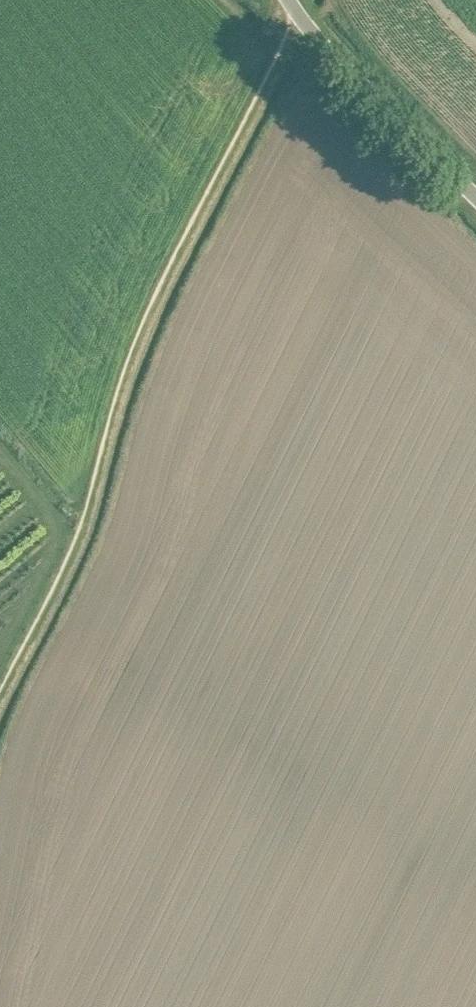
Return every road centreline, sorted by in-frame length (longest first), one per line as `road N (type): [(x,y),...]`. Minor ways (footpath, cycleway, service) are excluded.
road 1 (unclassified): [(475,194),(290,0)]

